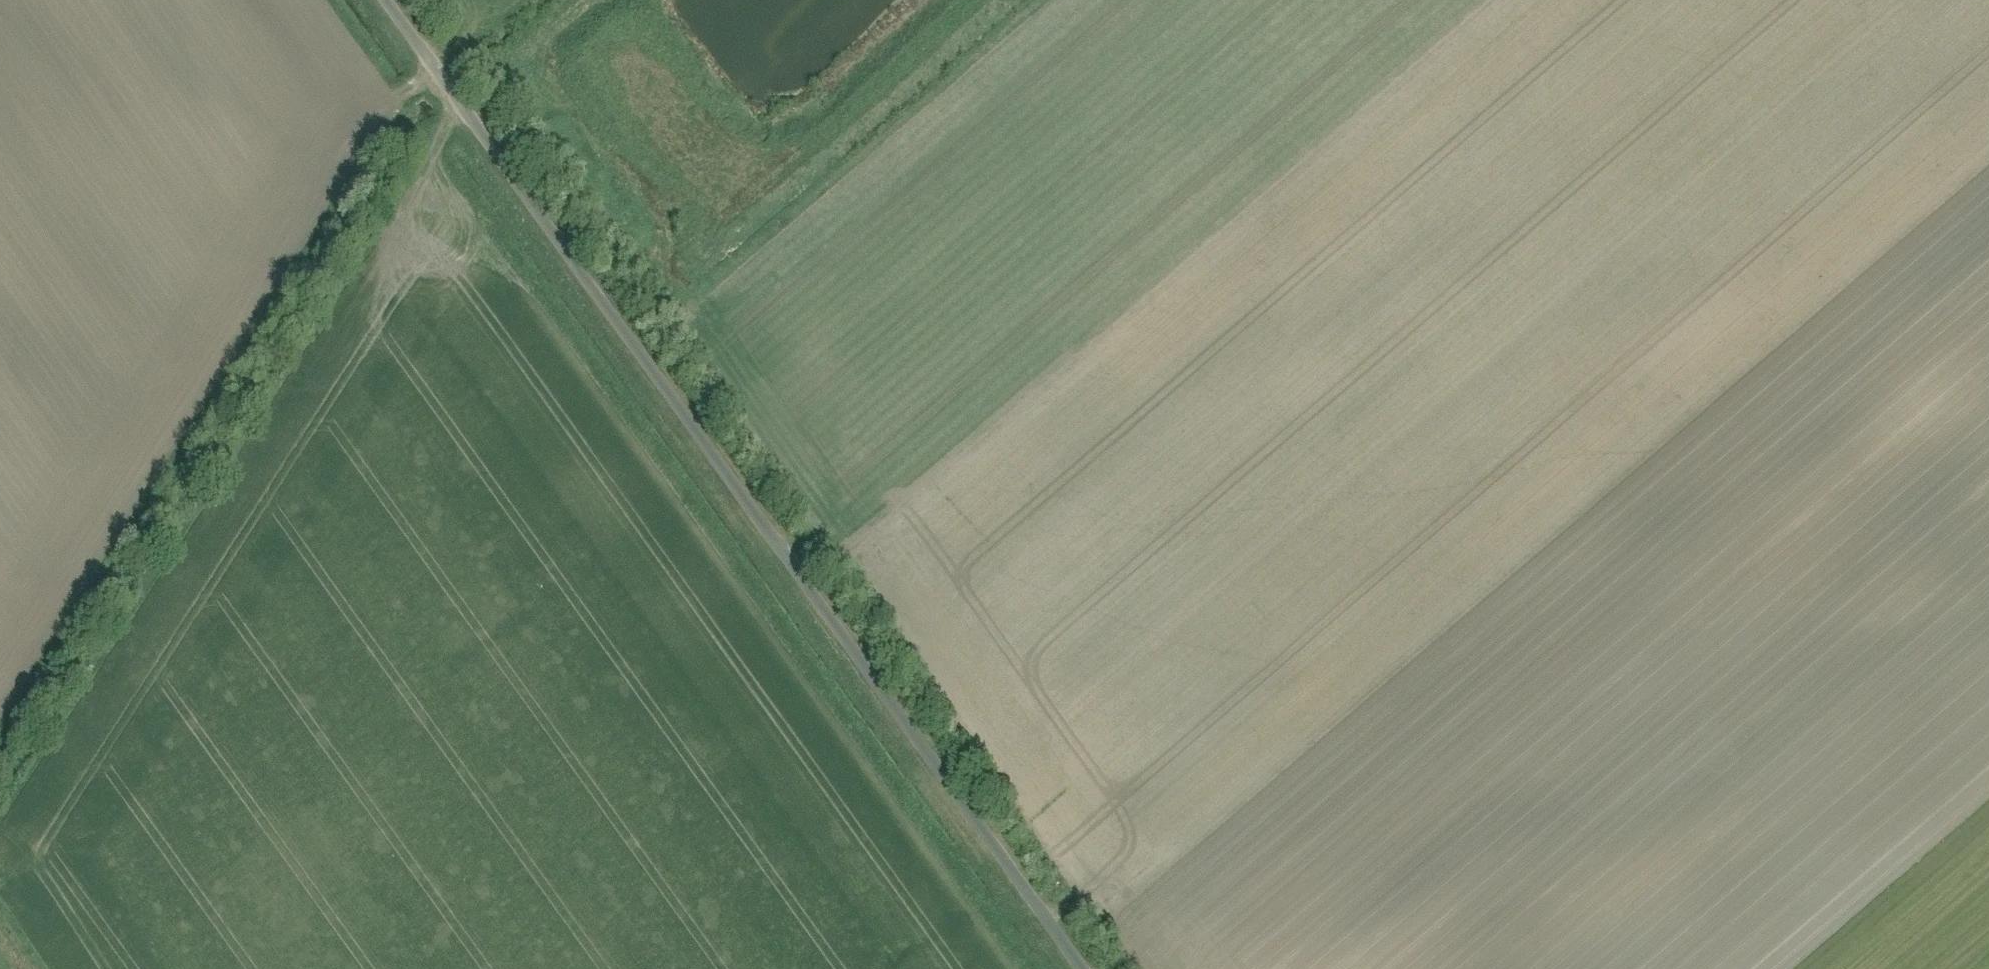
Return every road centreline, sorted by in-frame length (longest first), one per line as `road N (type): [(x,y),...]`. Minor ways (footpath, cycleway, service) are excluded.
road 1 (unclassified): [(1080,968),(385,0)]

